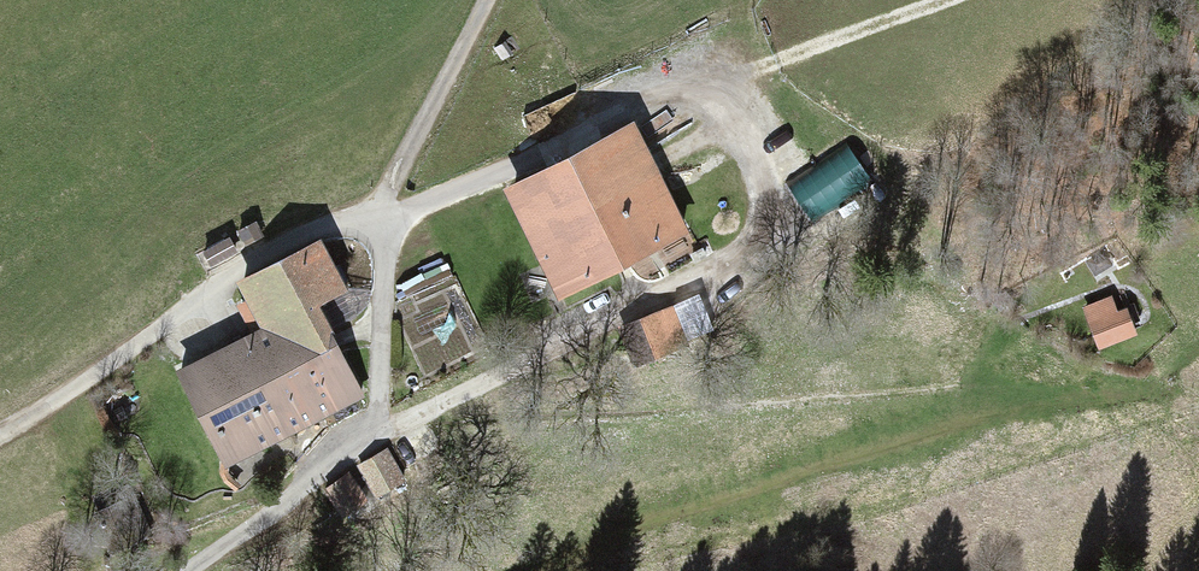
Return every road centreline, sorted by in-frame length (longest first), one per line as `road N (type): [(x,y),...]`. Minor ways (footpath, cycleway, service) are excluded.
road 1 (track): [(492,0),(401,169),(383,221),(956,0)]
road 2 (track): [(723,84),(779,237),(376,433),(179,570)]
road 3 (track): [(0,430),(238,277),(326,235),(383,221),(376,433)]

